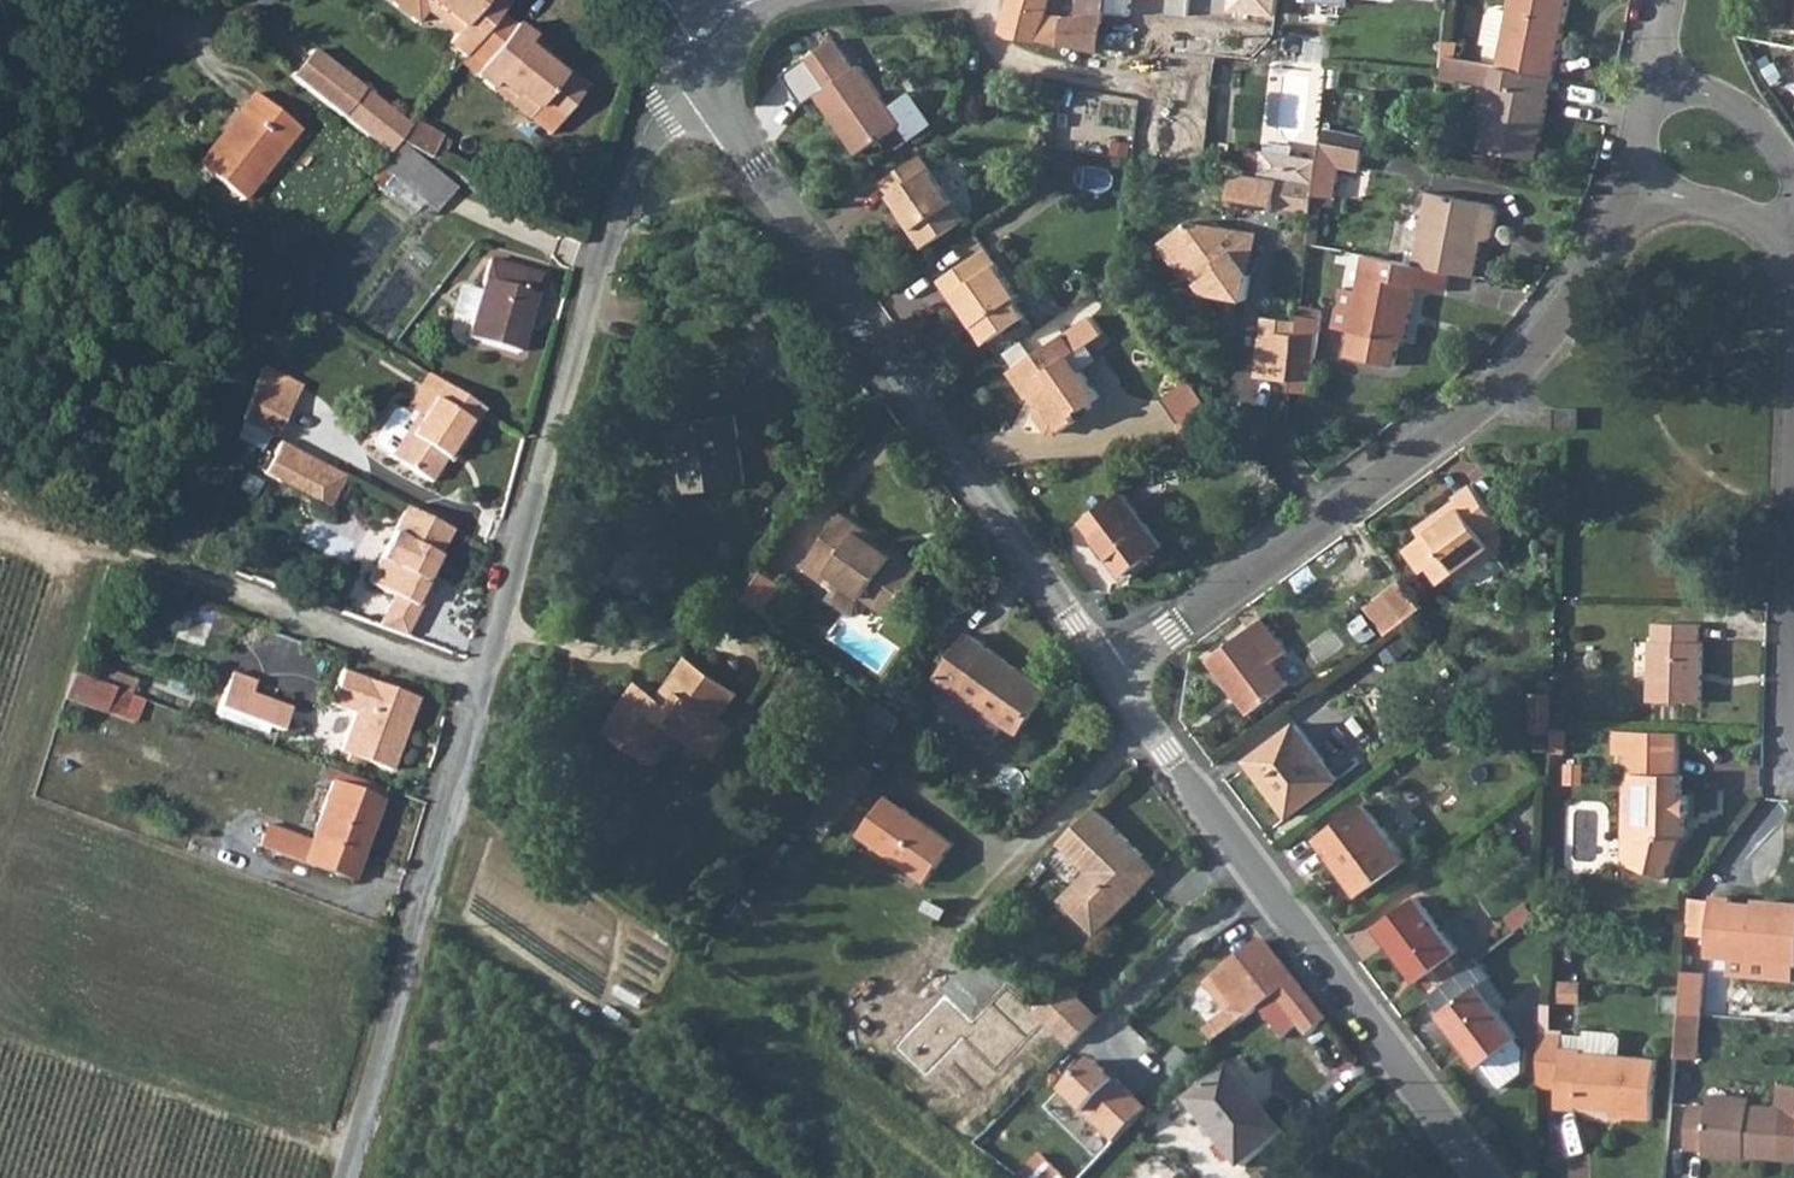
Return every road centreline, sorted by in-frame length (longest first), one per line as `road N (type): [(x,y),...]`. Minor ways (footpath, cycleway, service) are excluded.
road 1 (residential): [(1110,672),(1432,440),(1514,366),(1575,291),(1635,188)]
road 2 (residential): [(1110,672),(700,83)]
road 3 (unclassified): [(700,83),(646,135),(483,687)]
road 4 (residential): [(1490,1177),(1110,672)]
road 5 (unclassified): [(483,687),(342,1177)]
road 6 (unclassified): [(184,578),(483,687)]
road 7 (track): [(971,0),(988,43),(1006,56),(1201,98)]
road 8 (residential): [(1793,181),(1758,125),(1723,99),(1654,84)]
road 9 (residential): [(1635,188),(1715,196),(1793,222)]

